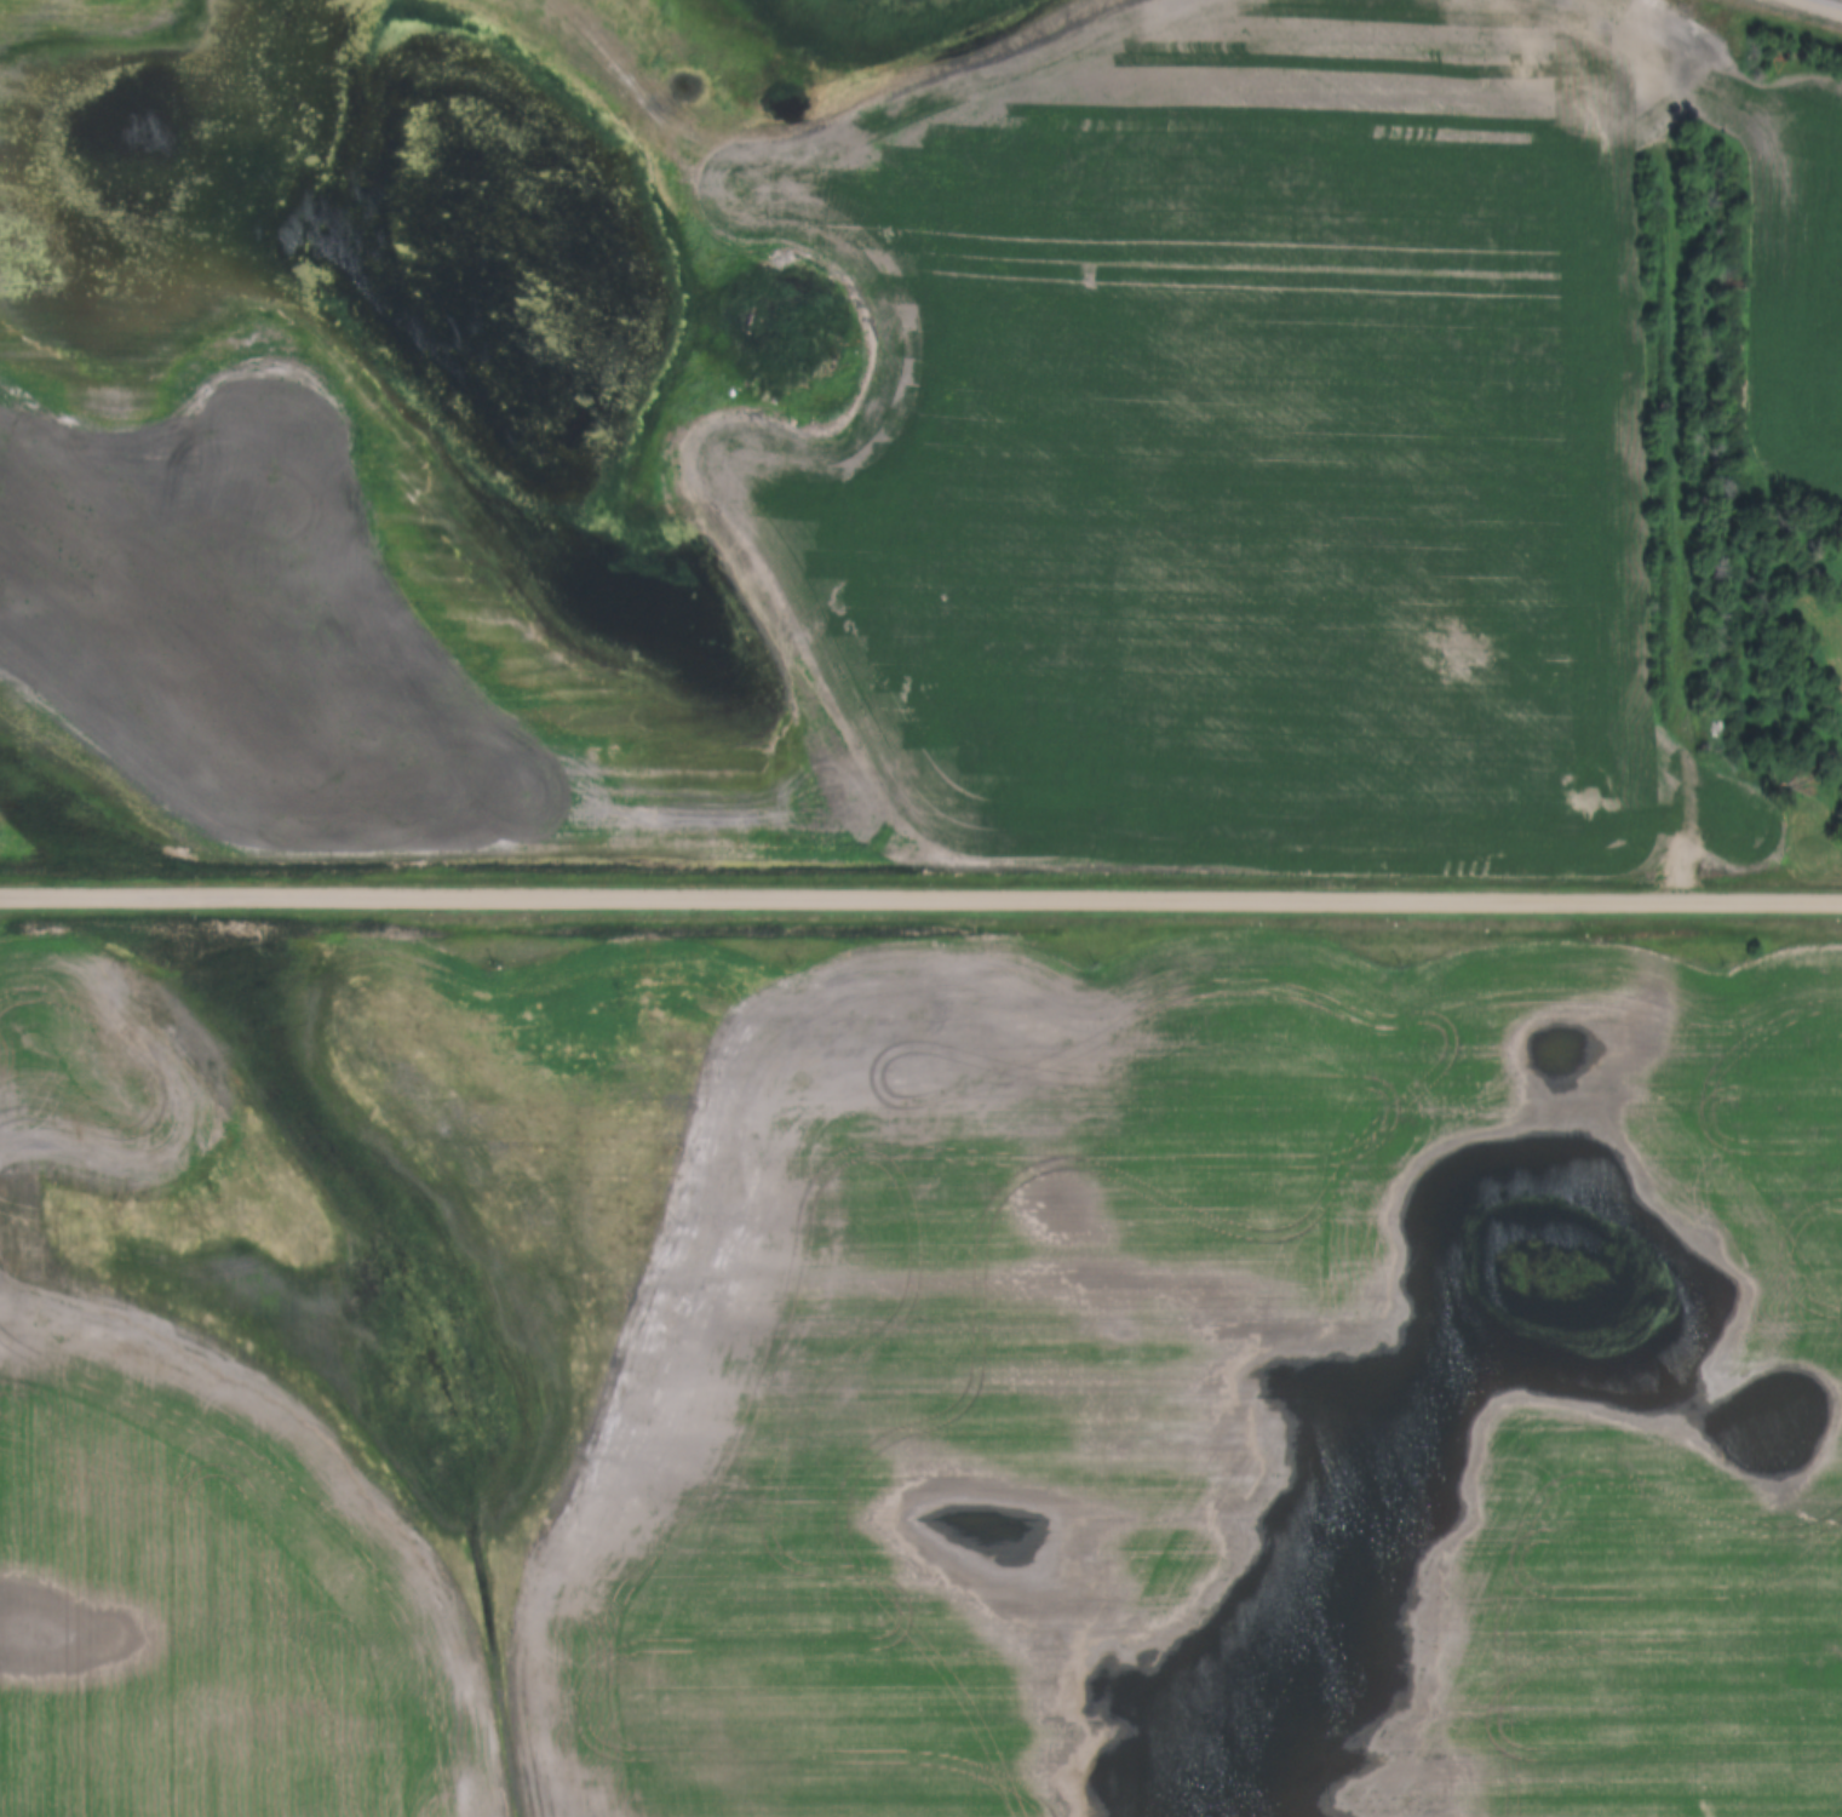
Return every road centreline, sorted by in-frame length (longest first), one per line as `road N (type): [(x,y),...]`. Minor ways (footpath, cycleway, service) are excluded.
road 1 (residential): [(0,898),(1841,903)]

